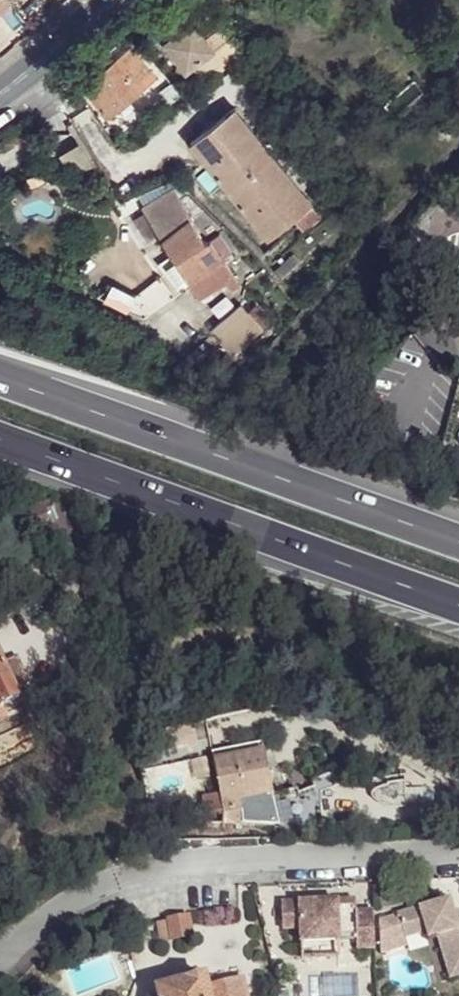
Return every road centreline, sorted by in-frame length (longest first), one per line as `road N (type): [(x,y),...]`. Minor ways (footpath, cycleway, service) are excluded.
road 1 (motorway): [(0,432),(458,604)]
road 2 (motorway): [(458,540),(0,375)]
road 3 (secondary): [(113,0),(0,92)]

